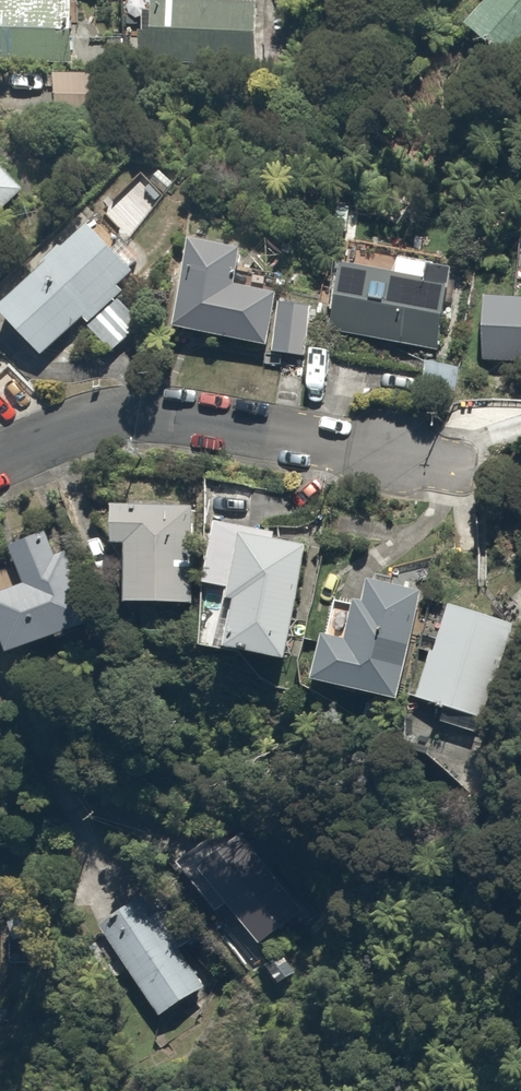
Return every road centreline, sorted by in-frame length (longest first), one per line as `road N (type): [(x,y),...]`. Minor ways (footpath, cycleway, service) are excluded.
road 1 (residential): [(0,471),(133,432),(433,478)]

